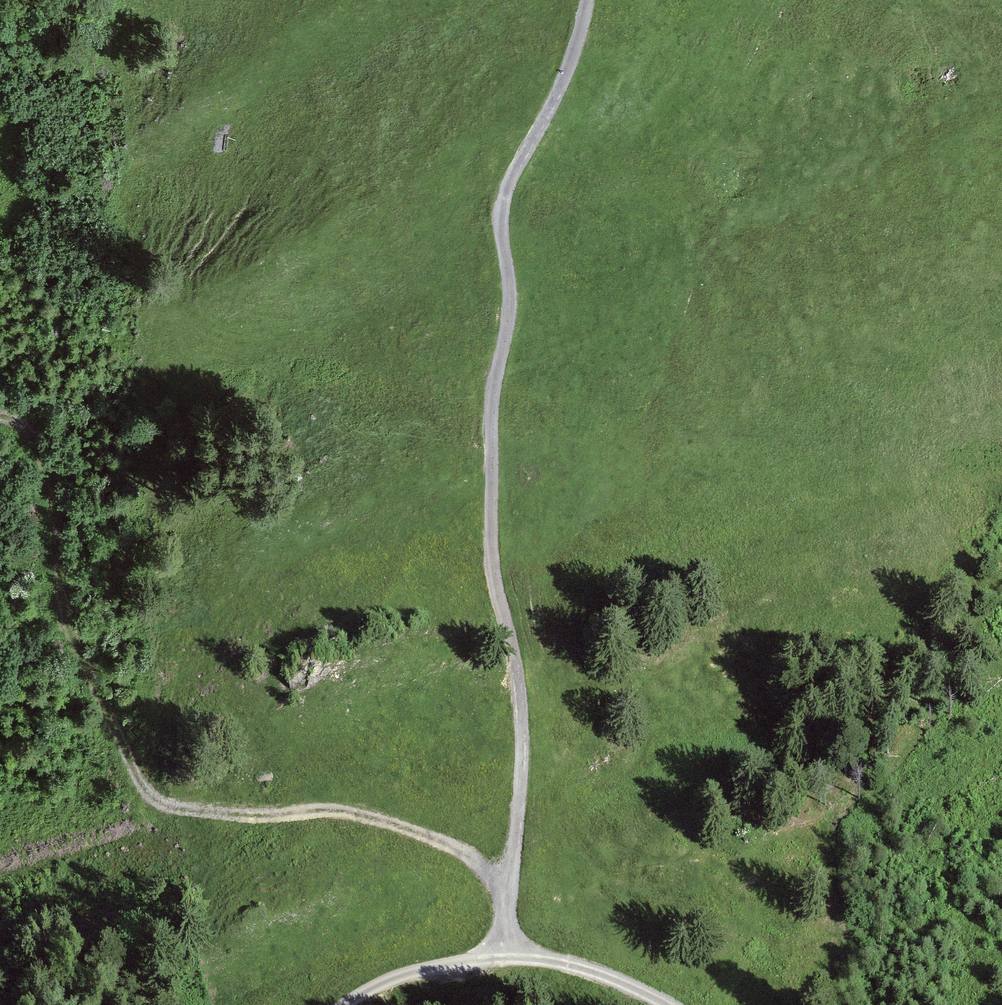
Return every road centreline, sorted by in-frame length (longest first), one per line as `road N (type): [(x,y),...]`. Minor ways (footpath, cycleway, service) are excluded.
road 1 (track): [(588,0),(579,44),(500,205),(512,312),(491,391),(495,569),(525,735),(515,855),(502,894),(507,952)]
road 2 (track): [(502,894),(465,849),(398,826),(335,811),(214,812),(158,790),(72,623),(60,488),(30,430),(0,421)]
road 3 (track): [(343,1004),(406,973),(507,952)]
road 4 (track): [(507,952),(592,971),(667,1004)]

